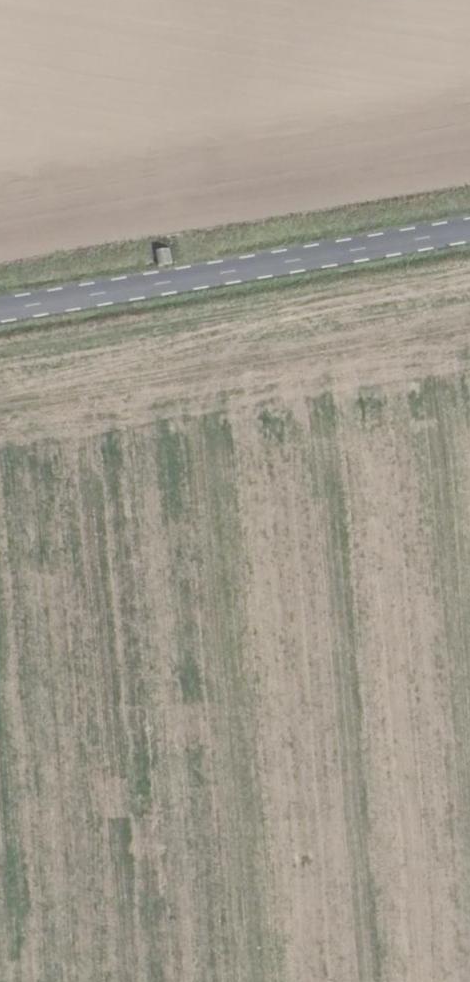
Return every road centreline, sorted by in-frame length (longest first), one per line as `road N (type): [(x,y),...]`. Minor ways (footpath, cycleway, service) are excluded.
road 1 (secondary): [(0,310),(469,228)]

